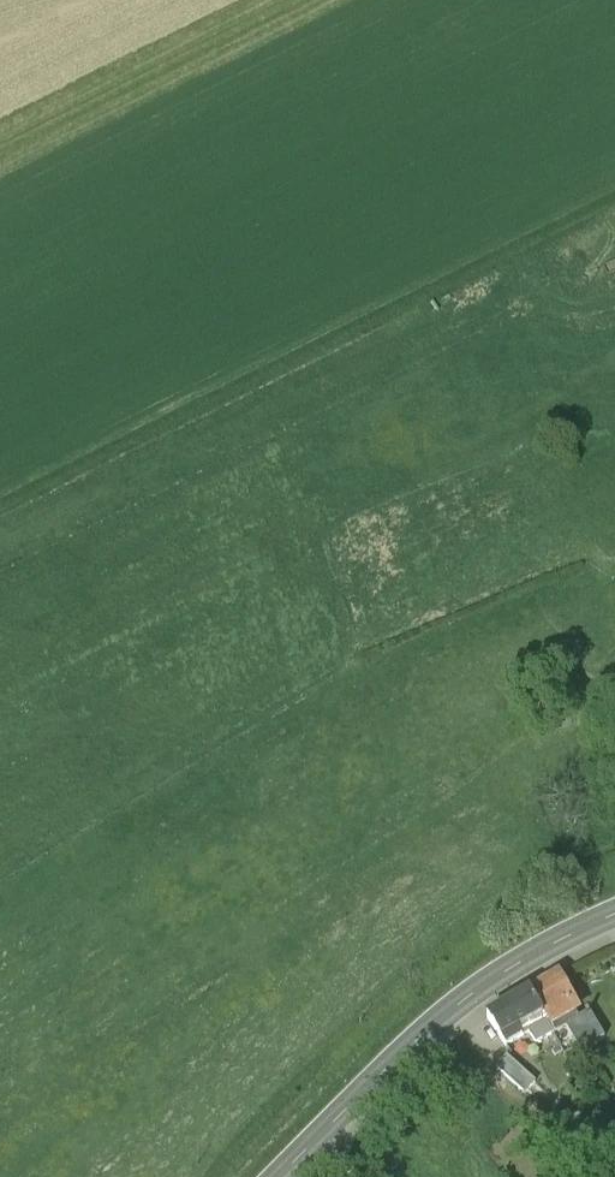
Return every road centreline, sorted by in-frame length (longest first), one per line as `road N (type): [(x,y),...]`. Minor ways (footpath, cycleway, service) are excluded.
road 1 (tertiary): [(614,913),(522,961),(439,1019),(279,1176)]

